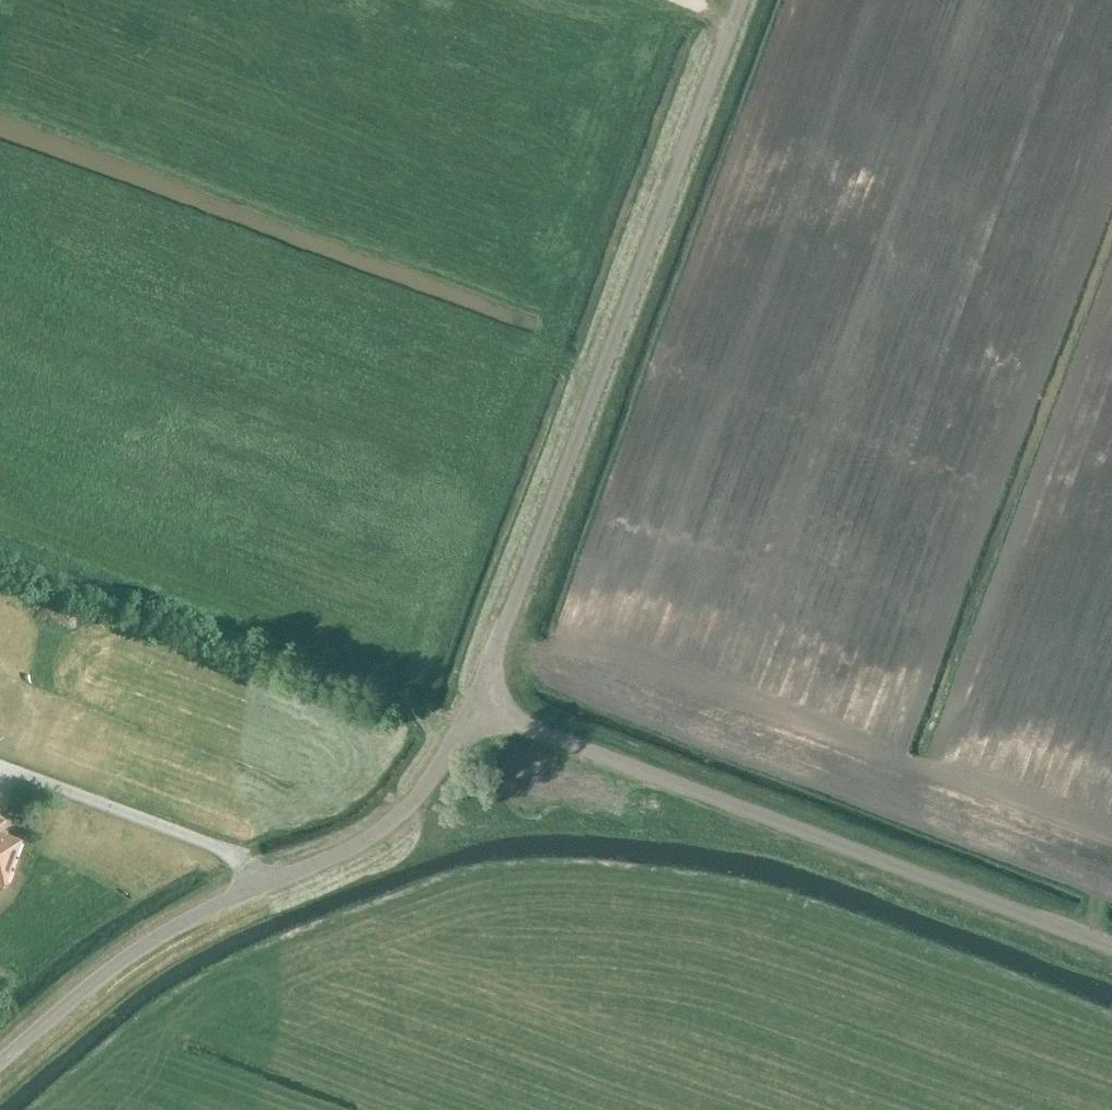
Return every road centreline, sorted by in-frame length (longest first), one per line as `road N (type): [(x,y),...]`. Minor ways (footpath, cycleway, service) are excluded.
road 1 (unclassified): [(475,705),(739,0)]
road 2 (unclassified): [(1111,945),(475,705)]
road 3 (unclassified): [(0,1061),(169,928),(387,822),(419,795),(475,705)]

